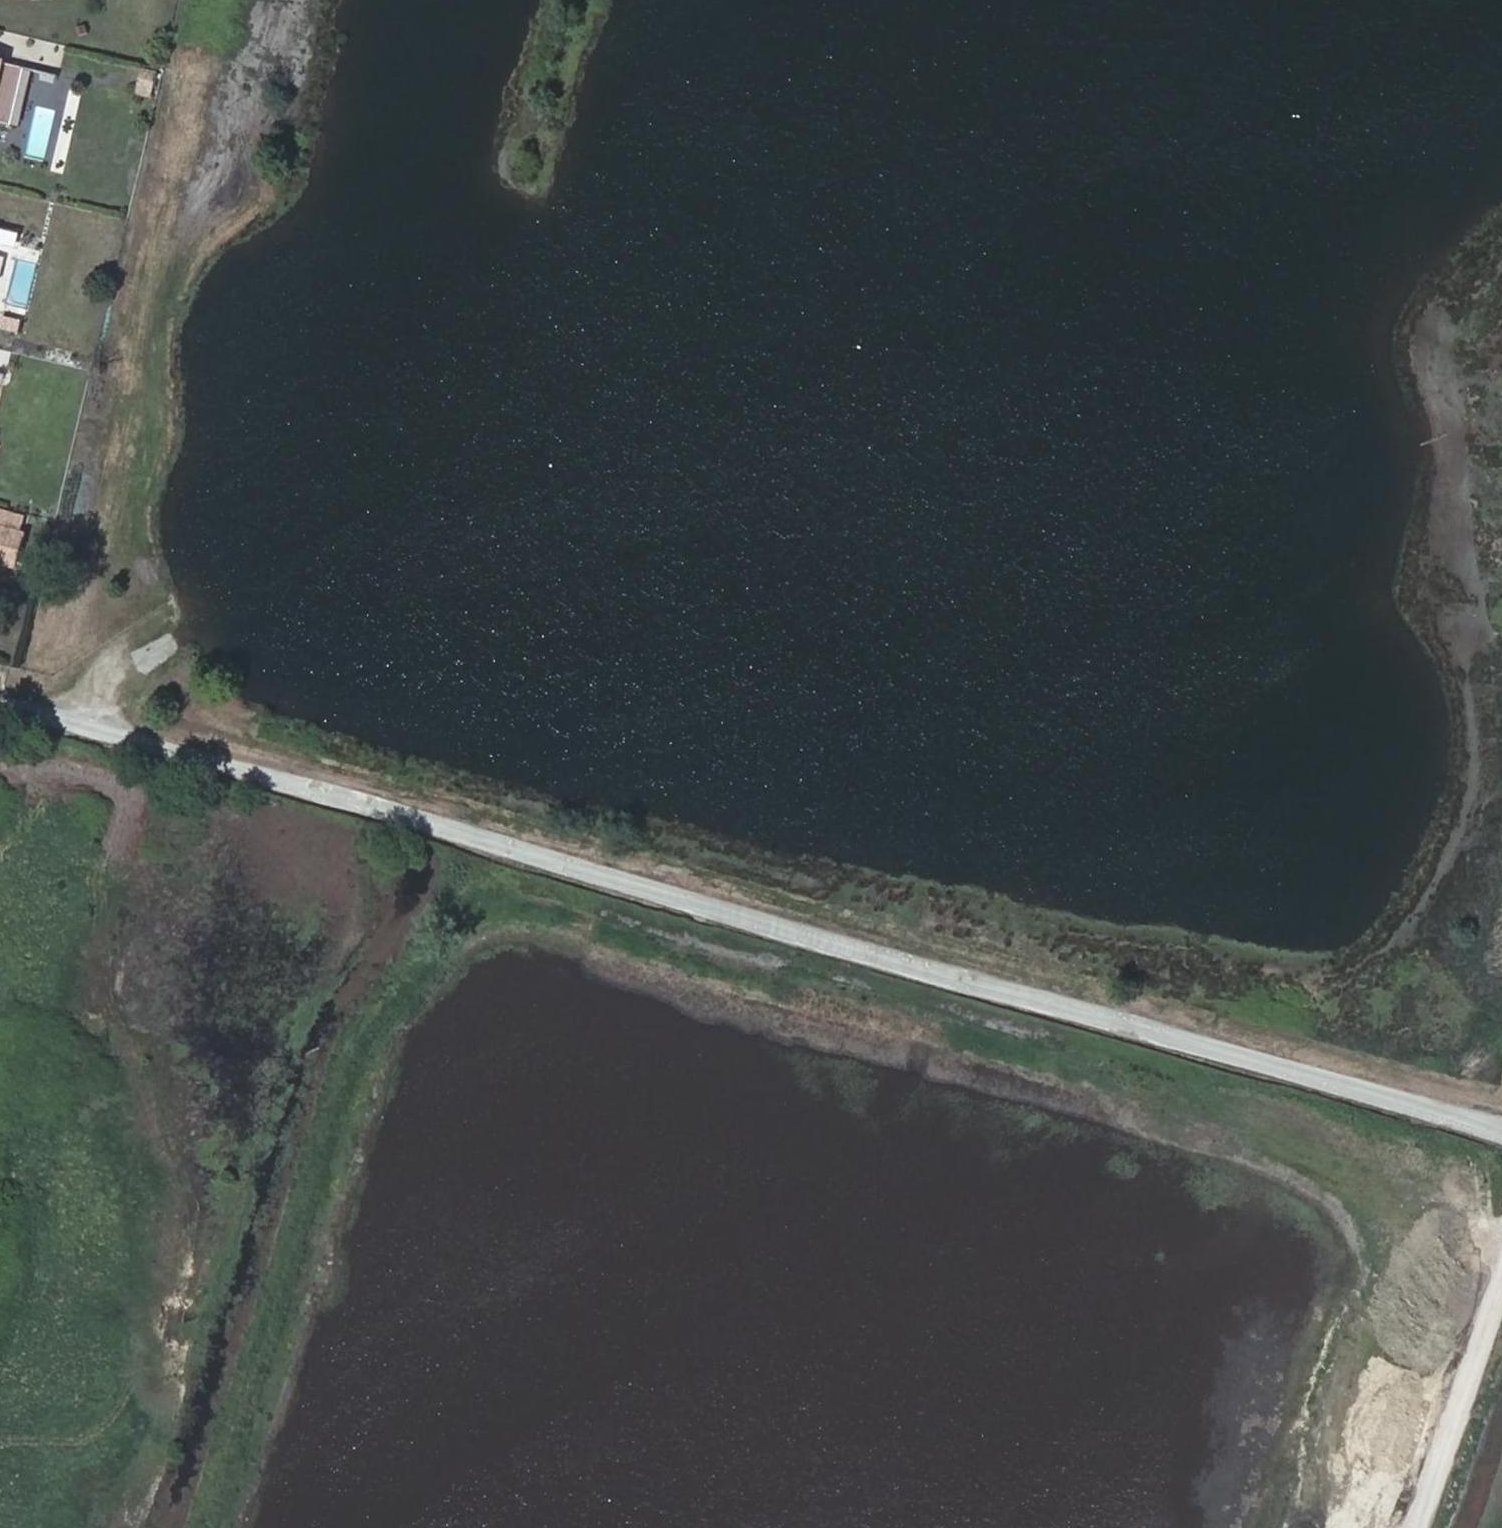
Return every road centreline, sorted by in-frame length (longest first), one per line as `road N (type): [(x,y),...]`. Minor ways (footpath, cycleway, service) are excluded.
road 1 (track): [(0,709),(1501,1133)]

